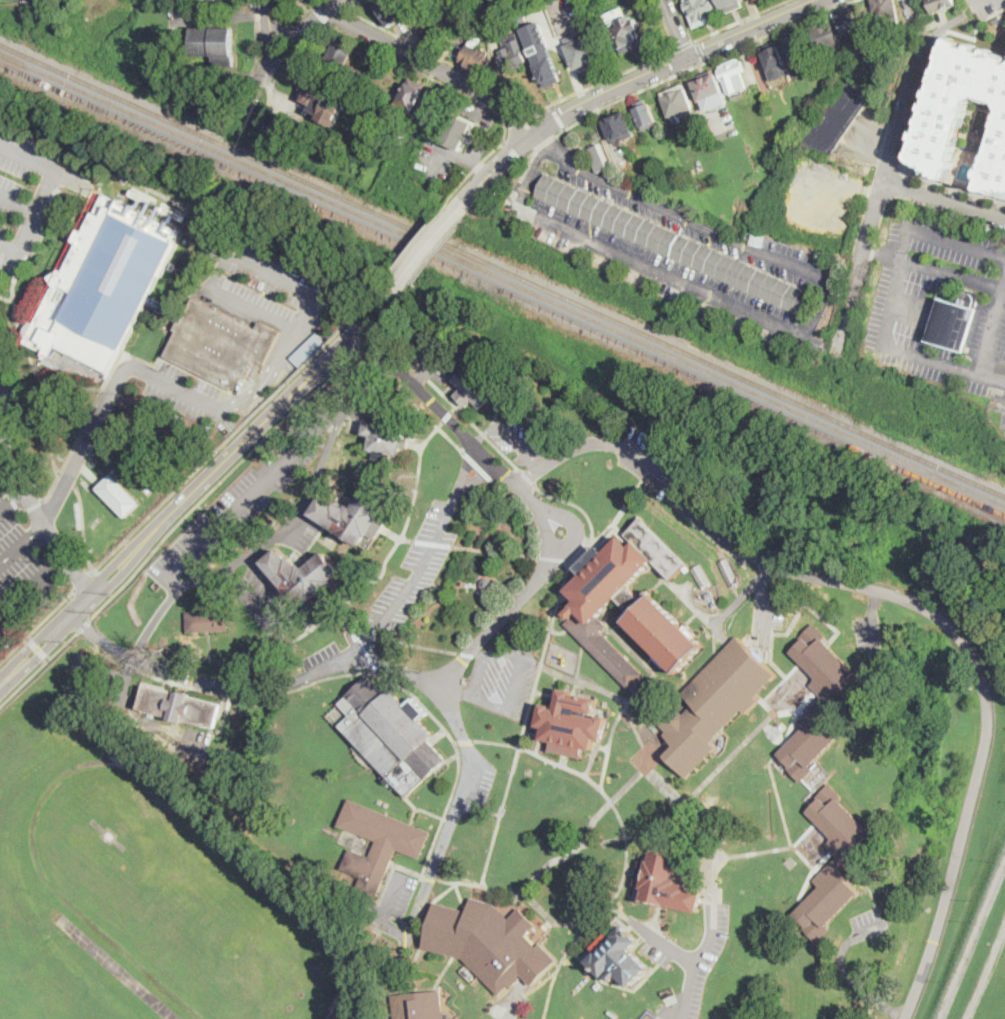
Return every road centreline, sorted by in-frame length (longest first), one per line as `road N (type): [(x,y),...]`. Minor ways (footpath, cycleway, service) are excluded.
road 1 (tertiary): [(811,0),(558,117),(465,200)]
road 2 (tertiary): [(394,288),(131,555)]
road 3 (residential): [(908,0),(922,49),(835,349)]
road 4 (residential): [(329,7),(498,101),(533,134)]
road 5 (residential): [(1004,218),(884,181)]

